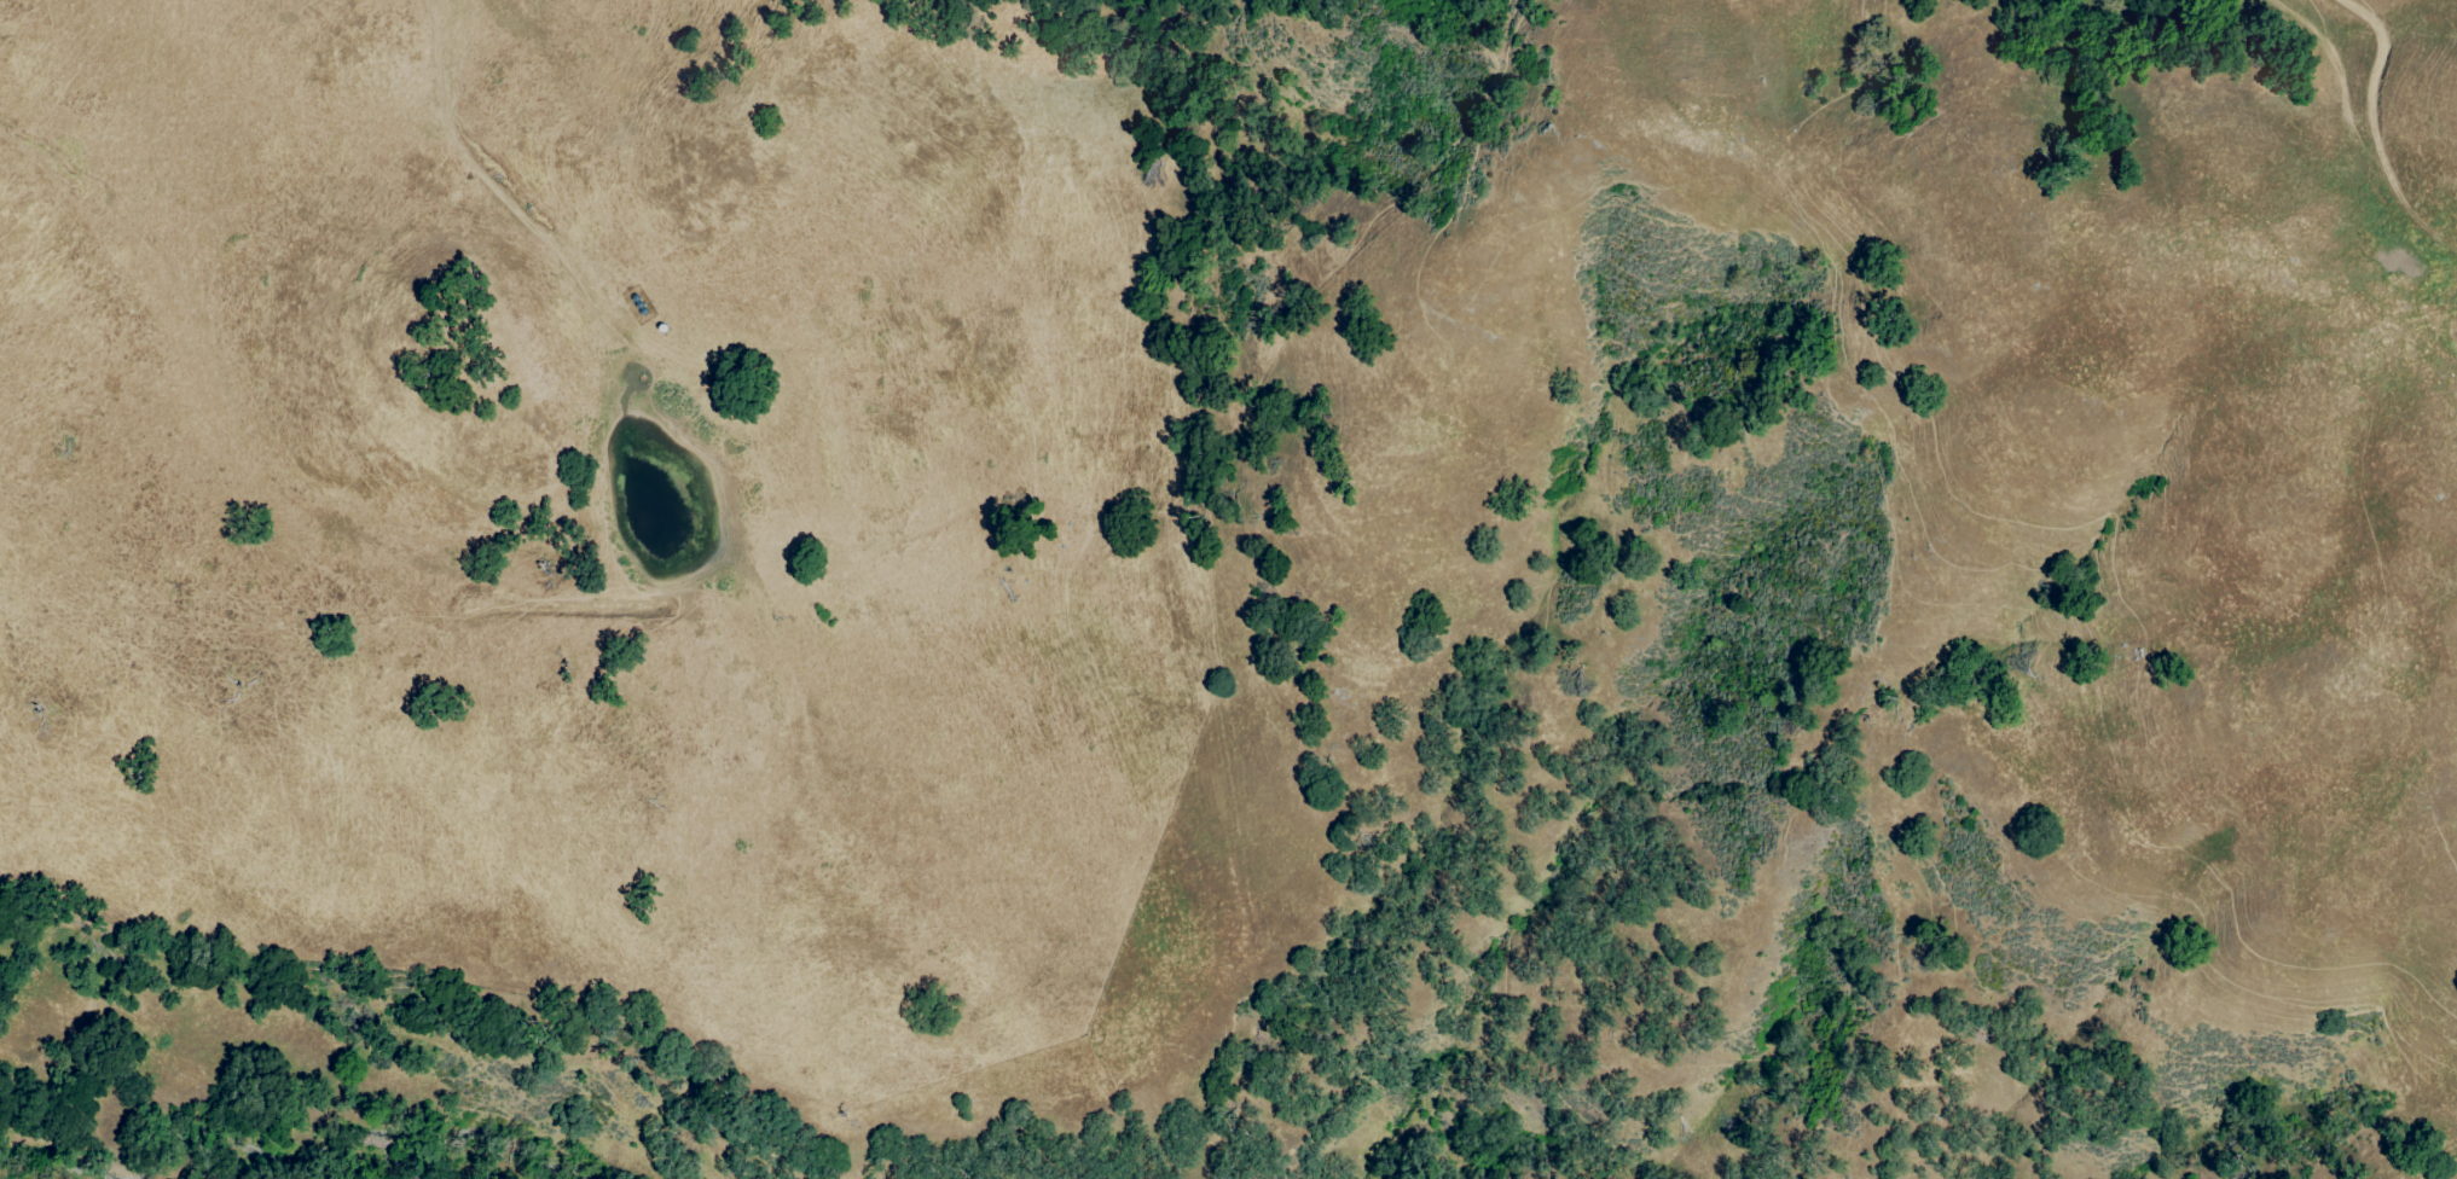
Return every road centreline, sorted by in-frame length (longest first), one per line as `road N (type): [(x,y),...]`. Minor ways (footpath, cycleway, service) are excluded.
road 1 (track): [(2456,252),(2406,213),(2372,127),(2371,82),(2383,36),(2348,0)]

